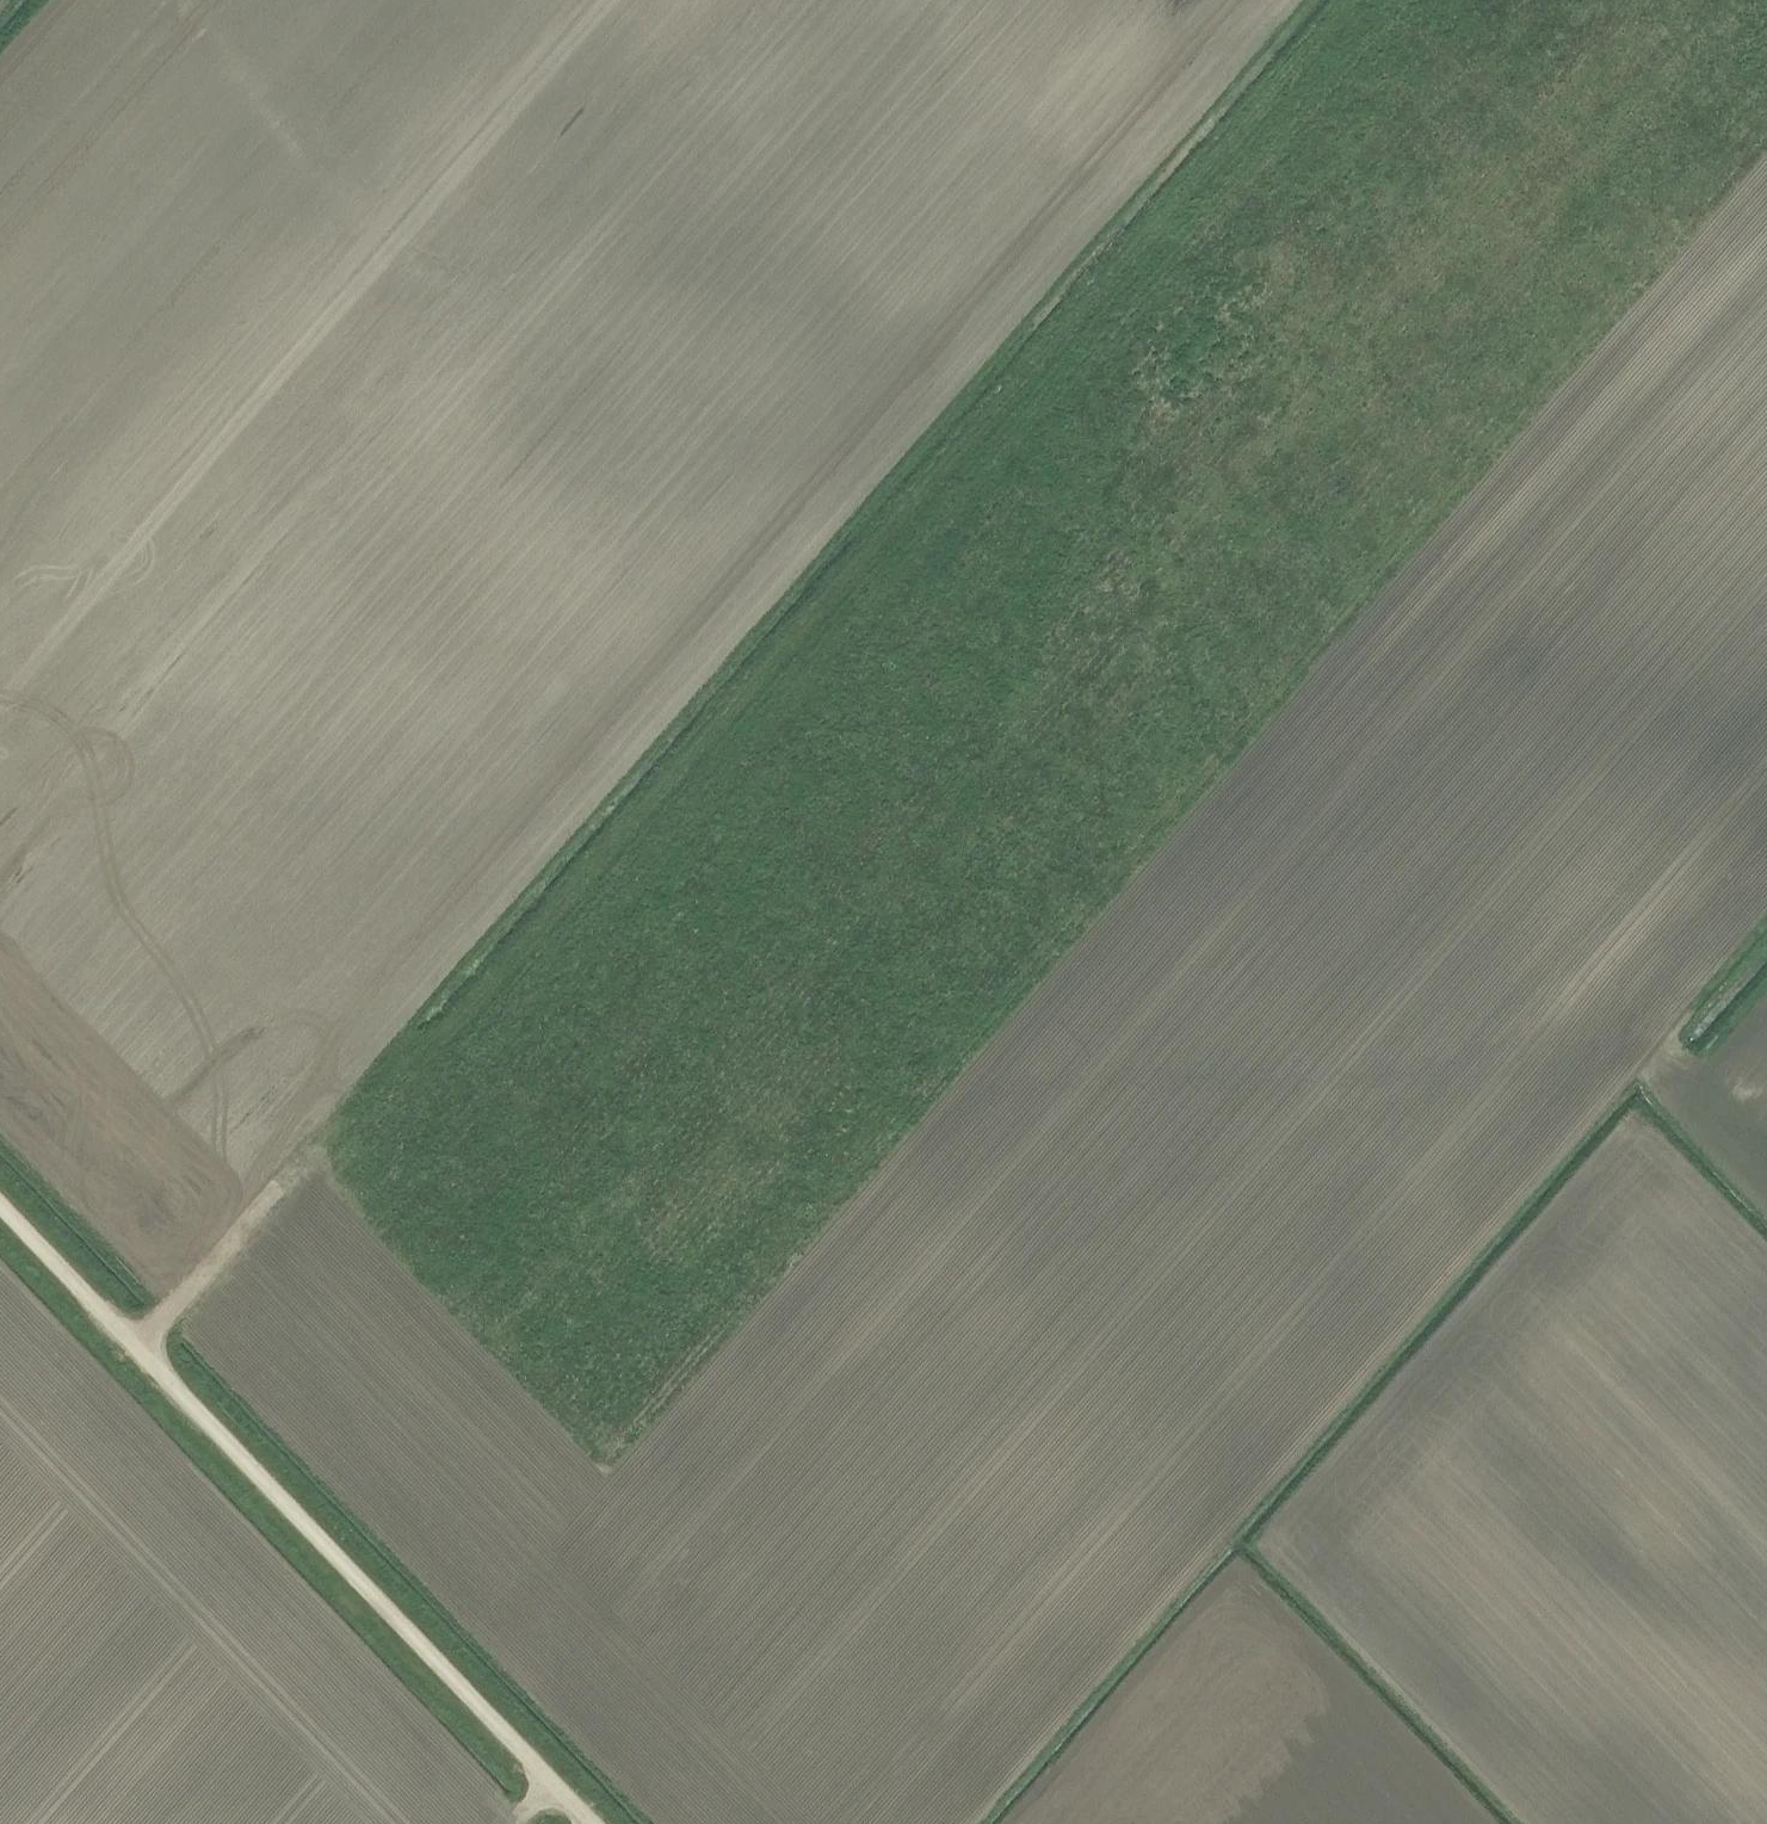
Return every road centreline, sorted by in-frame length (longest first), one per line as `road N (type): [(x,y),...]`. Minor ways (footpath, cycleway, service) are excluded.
road 1 (unclassified): [(605,1823),(0,1196)]

